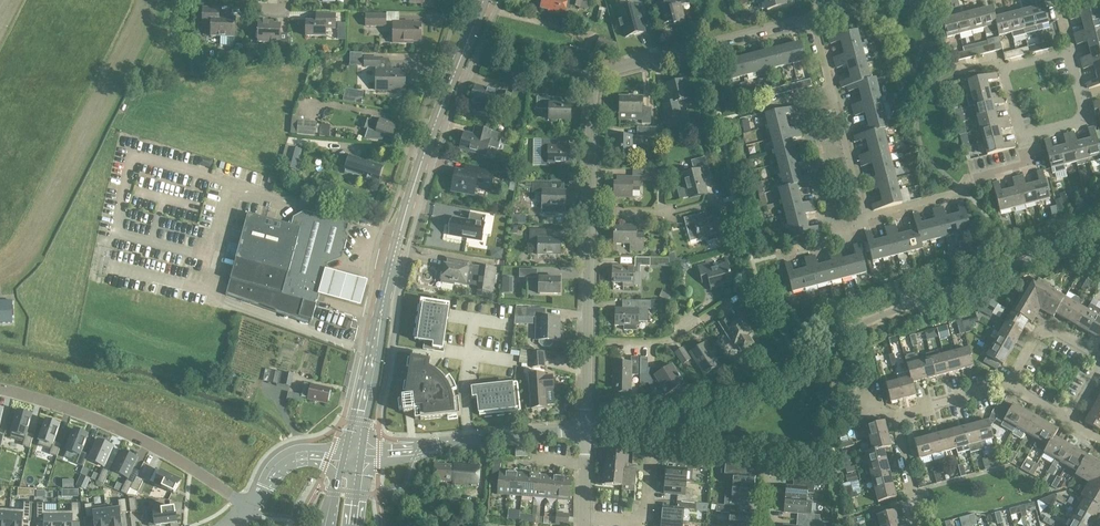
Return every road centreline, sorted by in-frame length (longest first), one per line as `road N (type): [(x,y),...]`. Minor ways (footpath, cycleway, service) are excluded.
road 1 (secondary): [(351,452),(407,208),(484,0)]
road 2 (residential): [(589,213),(596,77),(811,18)]
road 3 (residential): [(247,510),(162,450),(0,390)]
road 4 (tertiary): [(583,429),(351,452)]
road 5 (residential): [(912,525),(916,500),(898,430),(906,415),(1016,384)]
road 6 (residential): [(867,221),(811,18)]
road 7 (residential): [(867,221),(957,198),(968,181),(1028,166),(1021,138)]
road 8 (residential): [(1021,138),(1006,72),(1069,53)]
road 9 (residential): [(1021,138),(1082,118),(1069,53)]
road 10 (residential): [(585,343),(589,213)]
road 11 (residential): [(583,519),(646,524),(651,458)]
road 12 (residential): [(1016,384),(1038,335),(1054,331),(1097,362)]

